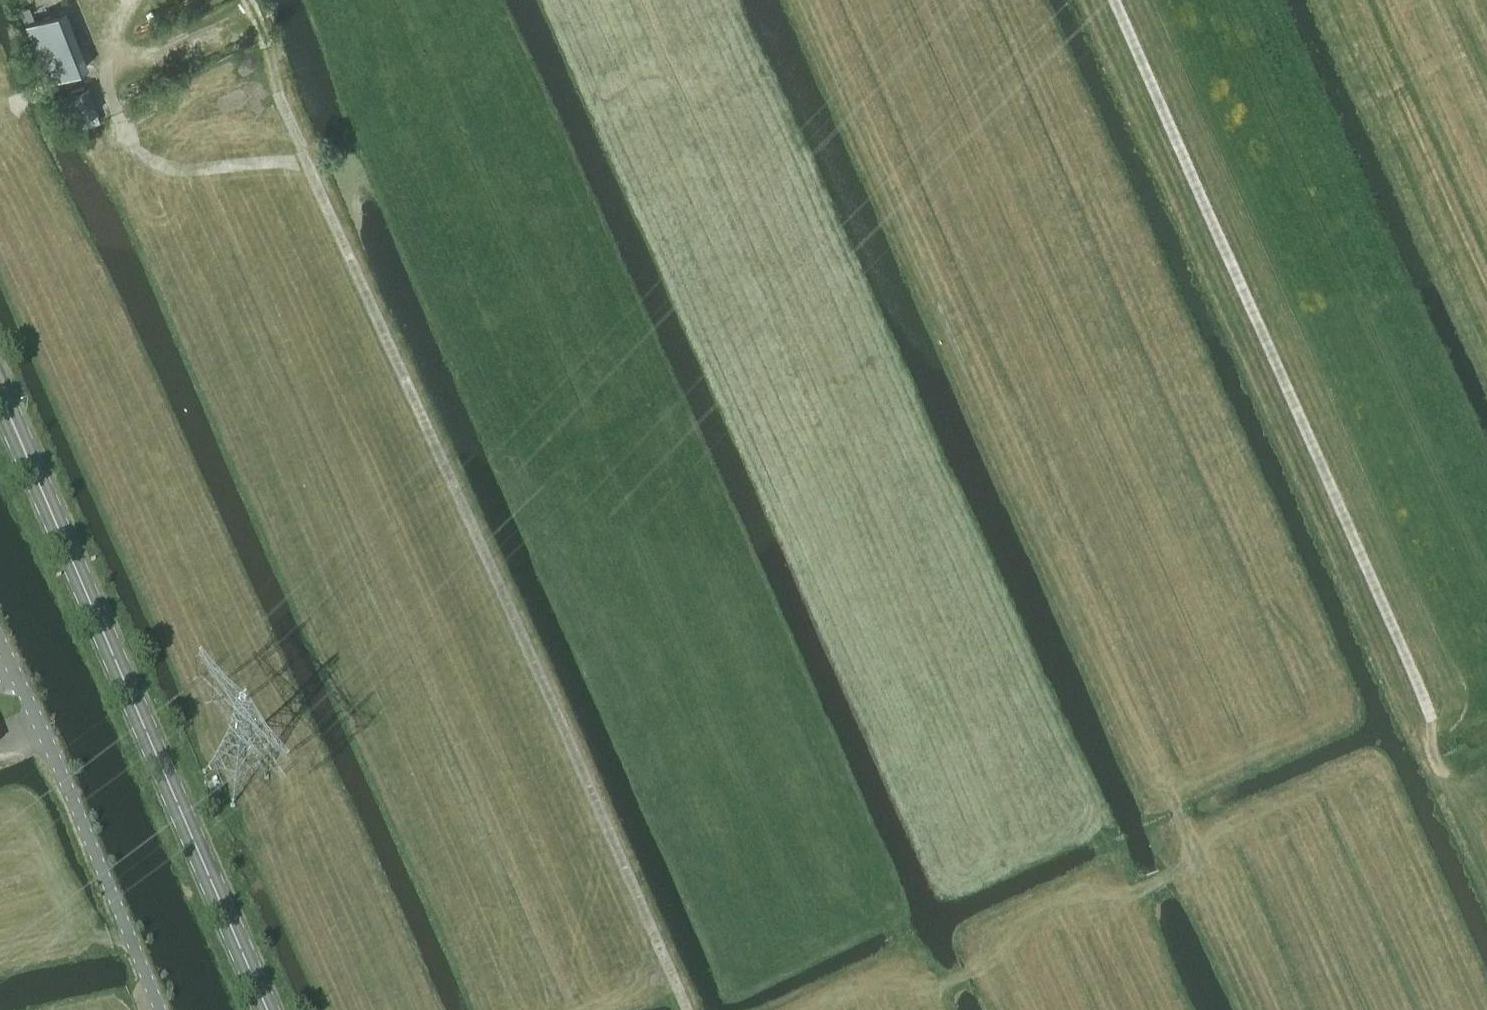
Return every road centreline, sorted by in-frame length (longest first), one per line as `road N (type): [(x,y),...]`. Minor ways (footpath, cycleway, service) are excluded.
road 1 (track): [(1428,708),(1113,0)]
road 2 (secondary): [(267,1009),(0,398)]
road 3 (residential): [(161,1009),(0,648)]

